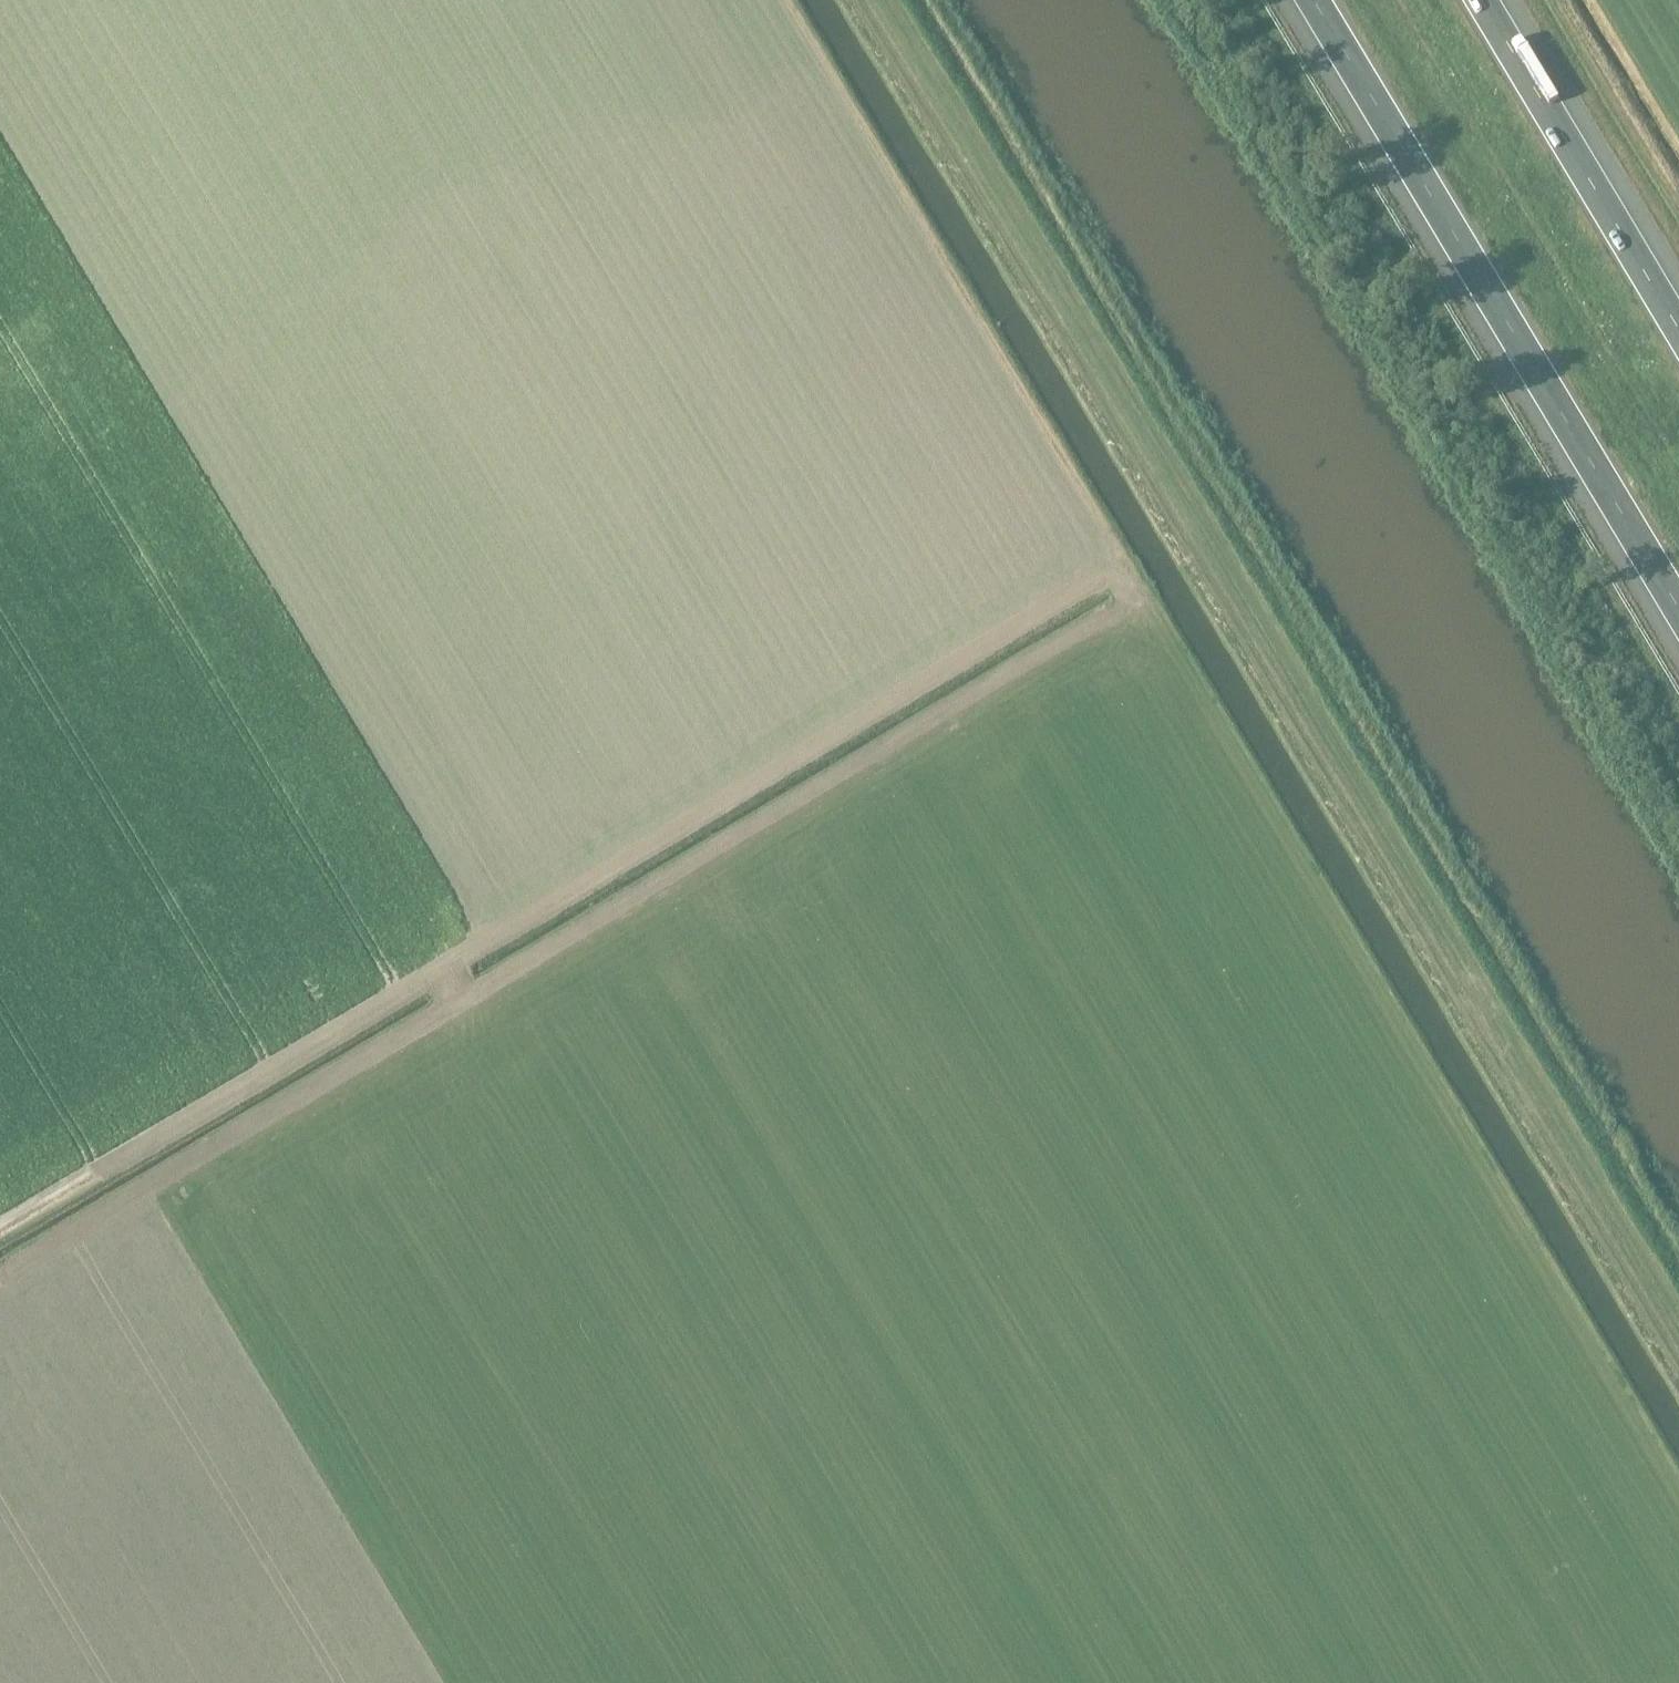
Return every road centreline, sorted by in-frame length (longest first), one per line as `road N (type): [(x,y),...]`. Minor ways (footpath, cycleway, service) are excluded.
road 1 (motorway): [(1314,0),(1678,610)]
road 2 (motorway): [(1678,329),(1480,0)]

